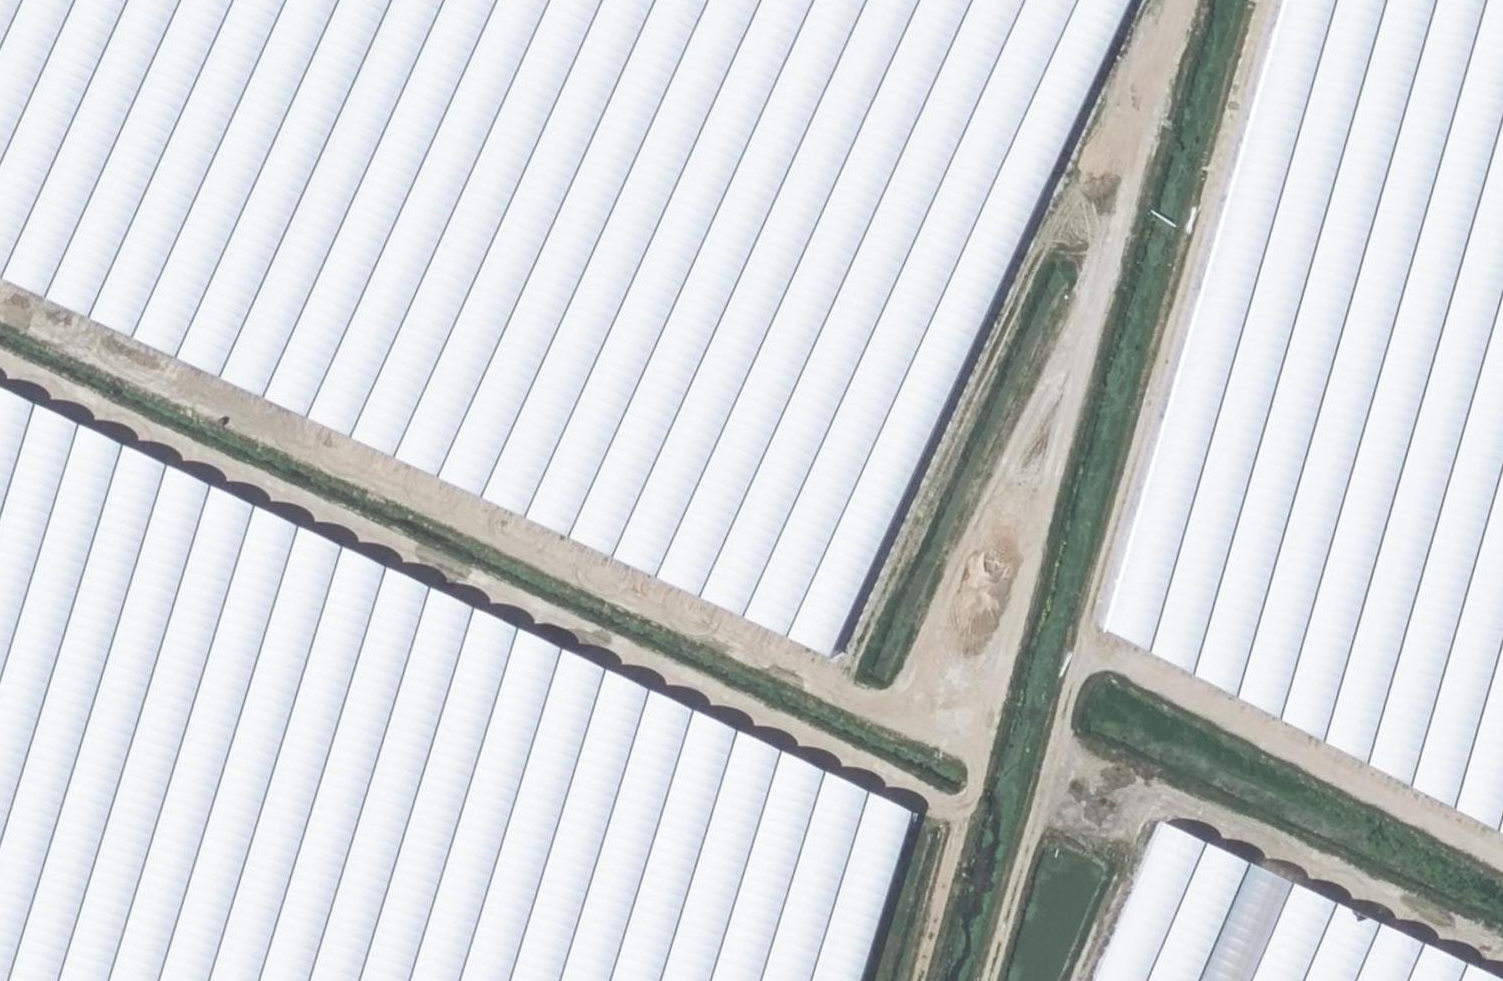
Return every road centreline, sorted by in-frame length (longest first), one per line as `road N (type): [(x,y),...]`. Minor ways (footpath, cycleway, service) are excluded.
road 1 (track): [(1208,0),(932,980)]

